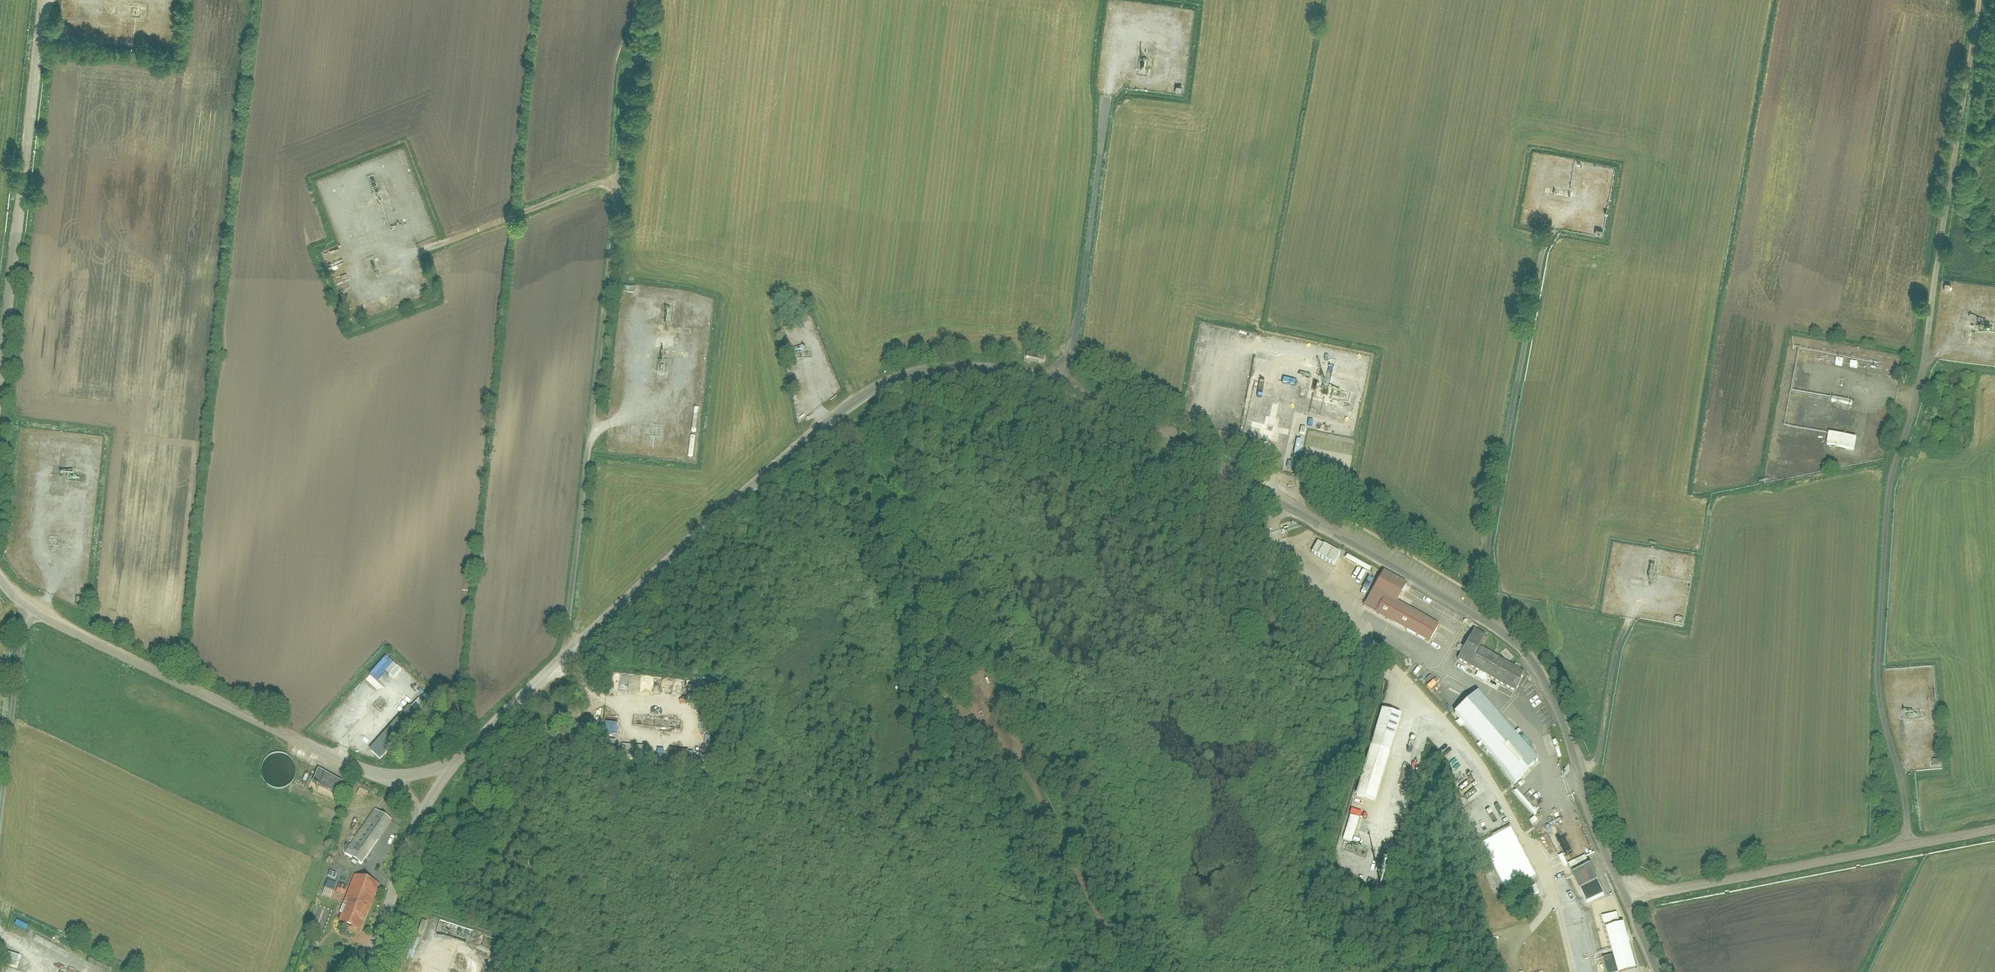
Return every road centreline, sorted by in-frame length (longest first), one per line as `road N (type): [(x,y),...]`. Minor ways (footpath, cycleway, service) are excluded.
road 1 (unclassified): [(1629,900),(1554,707),(1507,641),(1113,412),(977,369),(916,374),(835,419),(447,769)]
road 2 (track): [(1916,843),(1878,693),(1887,493),(1923,373),(1975,0)]
road 3 (track): [(860,400),(878,465),(1122,971)]
road 4 (track): [(569,657),(626,100),(640,53)]
road 5 (unclassified): [(0,581),(53,624),(354,769),(404,779),(447,769)]
road 6 (track): [(1507,641),(1487,558),(1546,235)]
road 7 (unclassified): [(43,0),(0,371)]
road 8 (unclassified): [(1994,828),(1629,900)]
road 9 (track): [(1060,389),(1073,350),(1106,92)]
road 10 (track): [(26,608),(0,840)]
road 11 (unclassified): [(447,769),(415,828),(369,971)]
road 12 (track): [(619,179),(422,248)]
road 13 (track): [(1582,780),(1595,768),(1628,624)]

